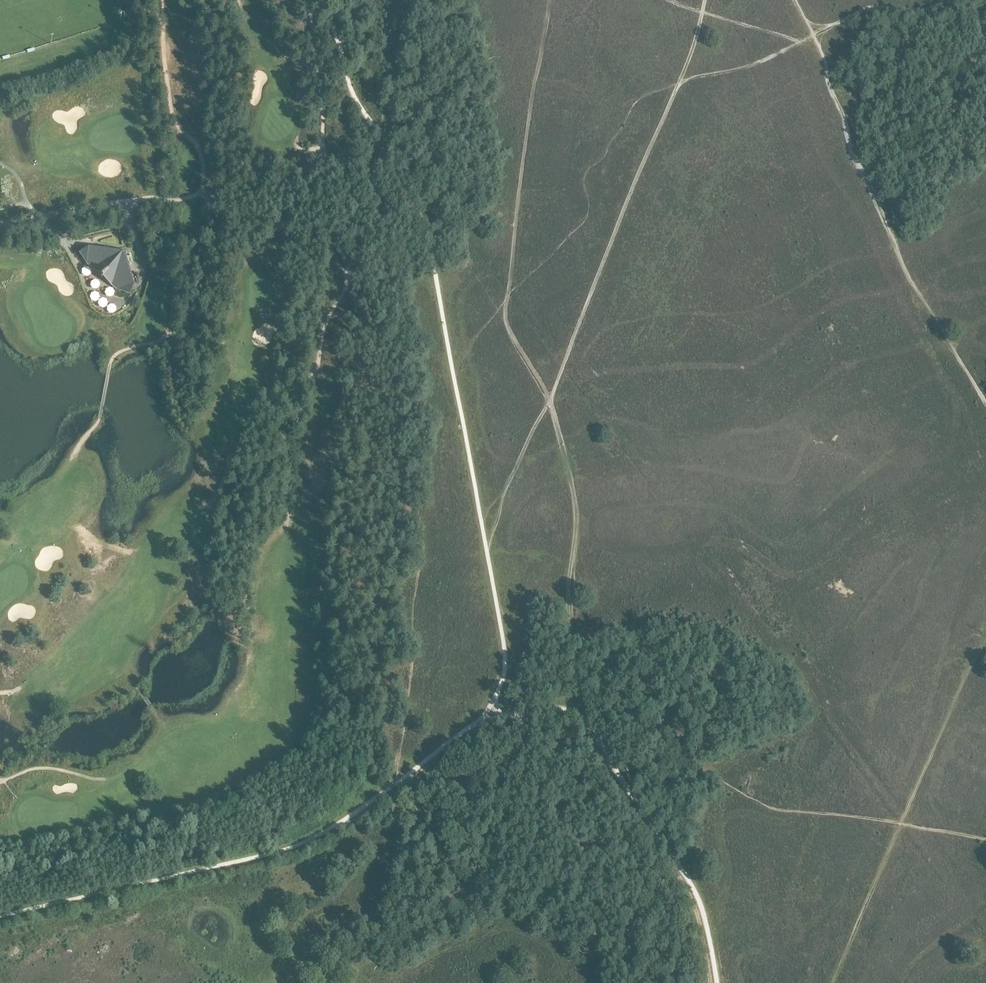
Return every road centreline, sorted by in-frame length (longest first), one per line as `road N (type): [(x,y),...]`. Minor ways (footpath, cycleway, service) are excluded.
road 1 (track): [(706,0),(550,402),(483,521)]

